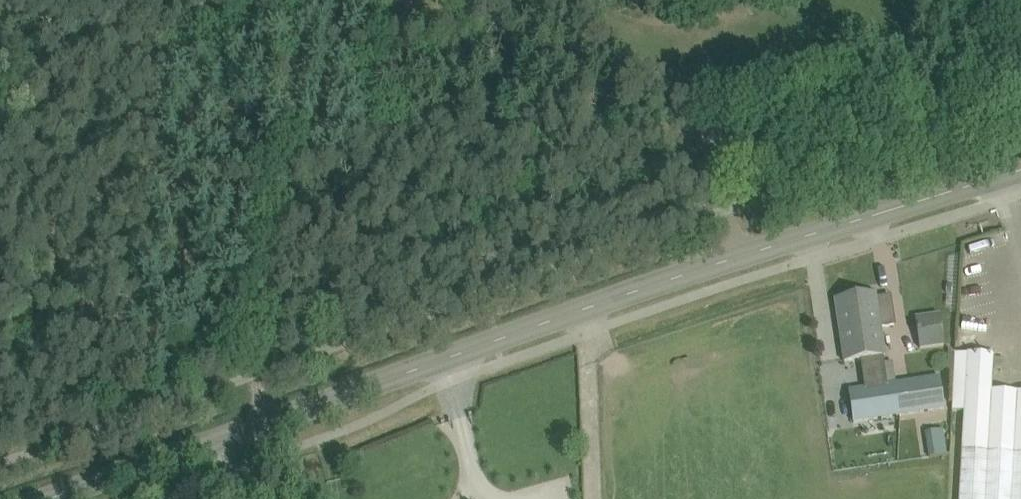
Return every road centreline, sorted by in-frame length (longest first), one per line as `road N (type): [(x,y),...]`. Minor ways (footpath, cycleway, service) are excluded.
road 1 (tertiary): [(1020,169),(38,498)]
road 2 (track): [(291,0),(289,140),(254,376)]

